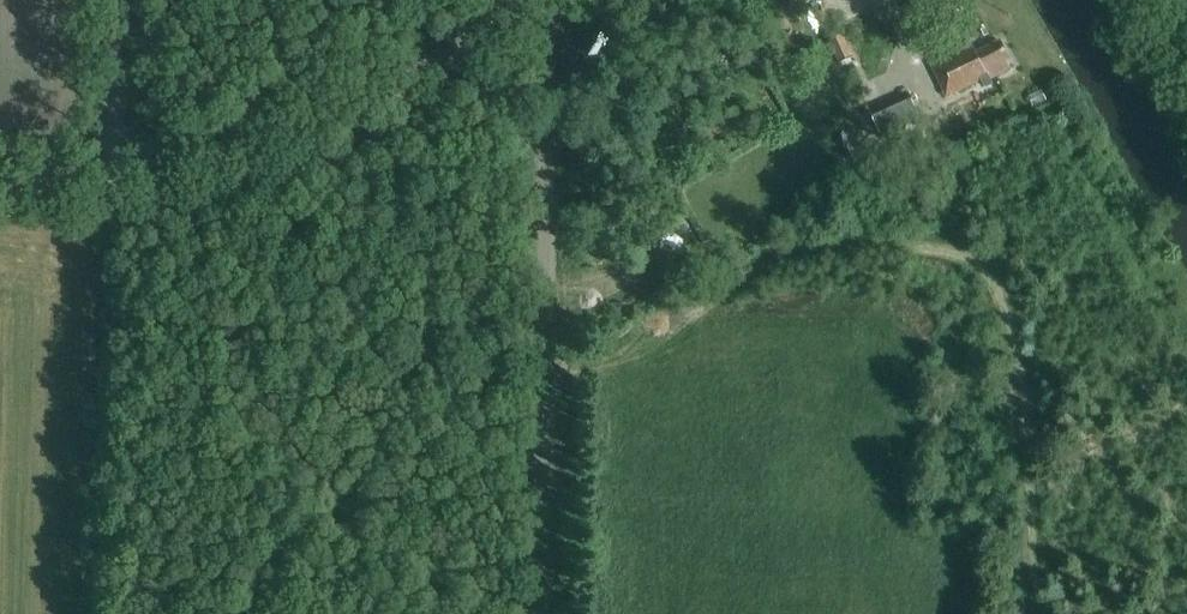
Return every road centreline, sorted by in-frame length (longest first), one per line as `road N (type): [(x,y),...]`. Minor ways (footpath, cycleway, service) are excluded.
road 1 (track): [(548,4),(532,613)]
road 2 (tertiary): [(109,174),(314,121),(555,0)]
road 3 (unclassified): [(109,174),(110,0)]

